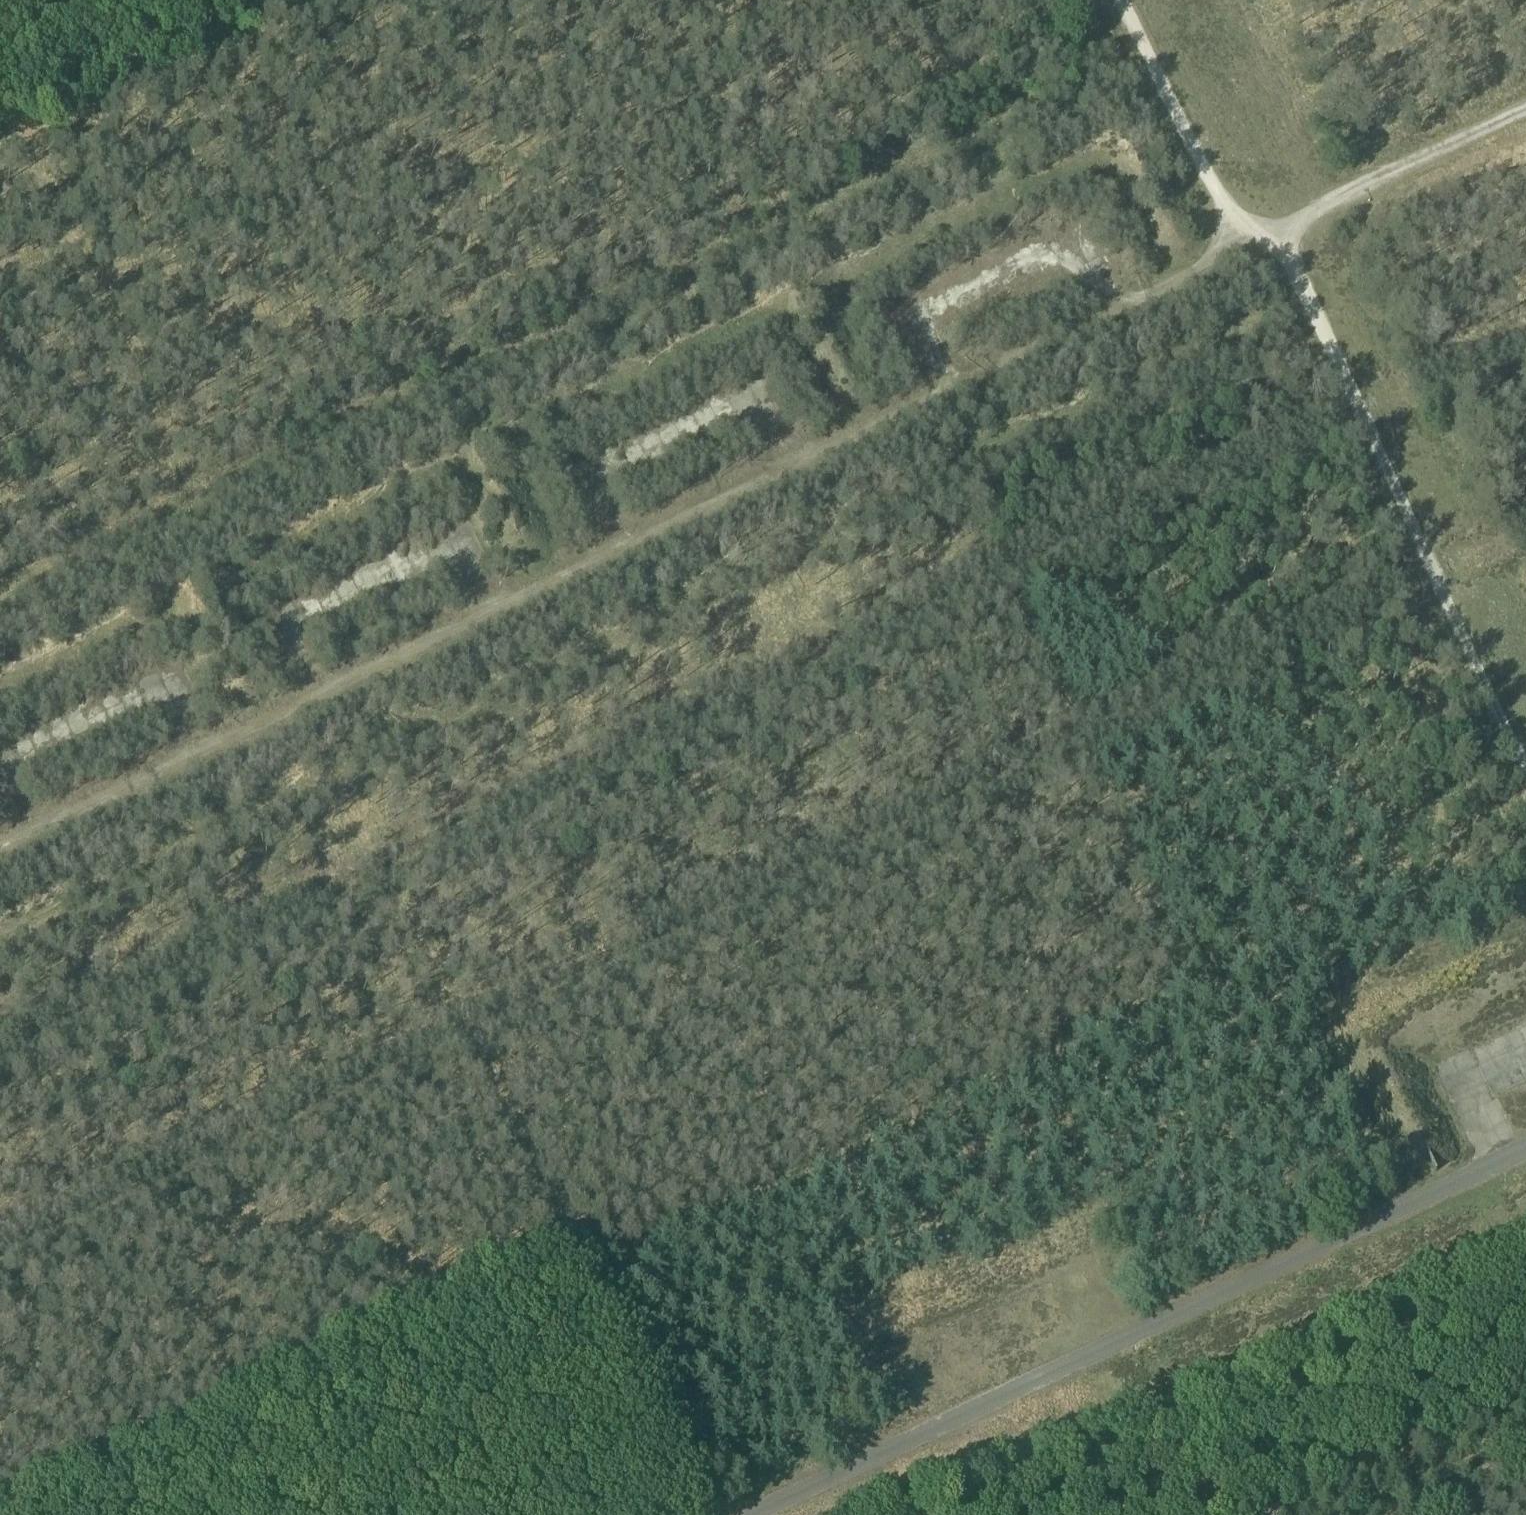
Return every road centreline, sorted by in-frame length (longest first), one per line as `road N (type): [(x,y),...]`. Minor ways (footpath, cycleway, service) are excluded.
road 1 (track): [(1117,0),(1225,223),(1284,255),(1525,764)]
road 2 (track): [(1525,1160),(768,1514)]
road 3 (track): [(1254,240),(1525,107)]

